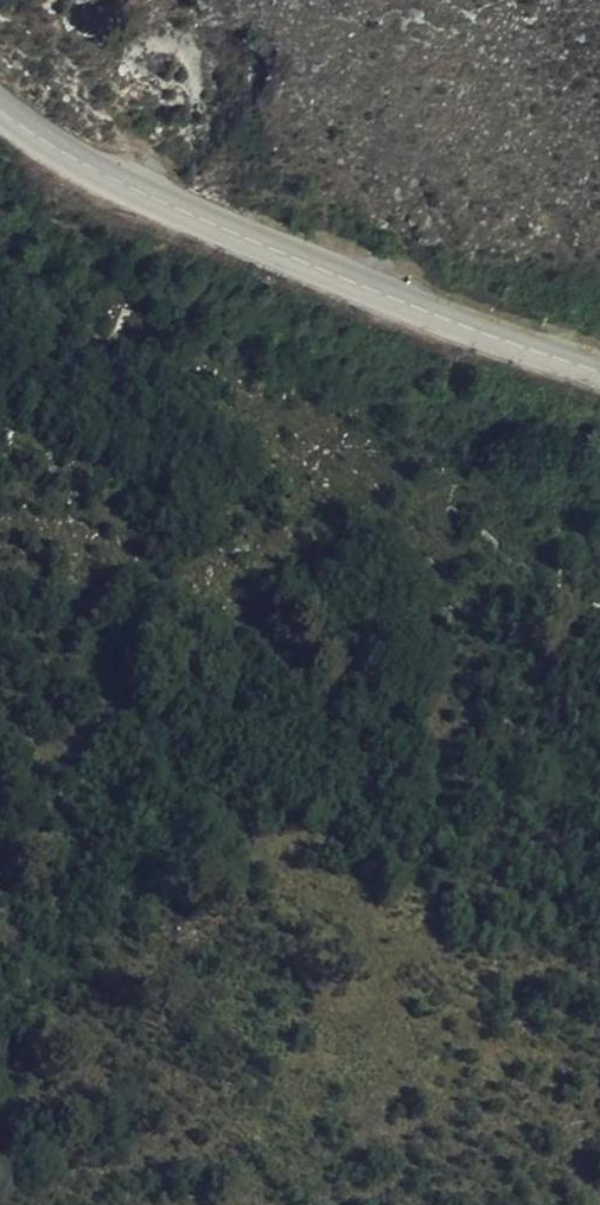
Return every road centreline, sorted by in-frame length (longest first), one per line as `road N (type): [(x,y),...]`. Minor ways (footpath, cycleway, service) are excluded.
road 1 (secondary): [(599,371),(129,190),(0,109)]

